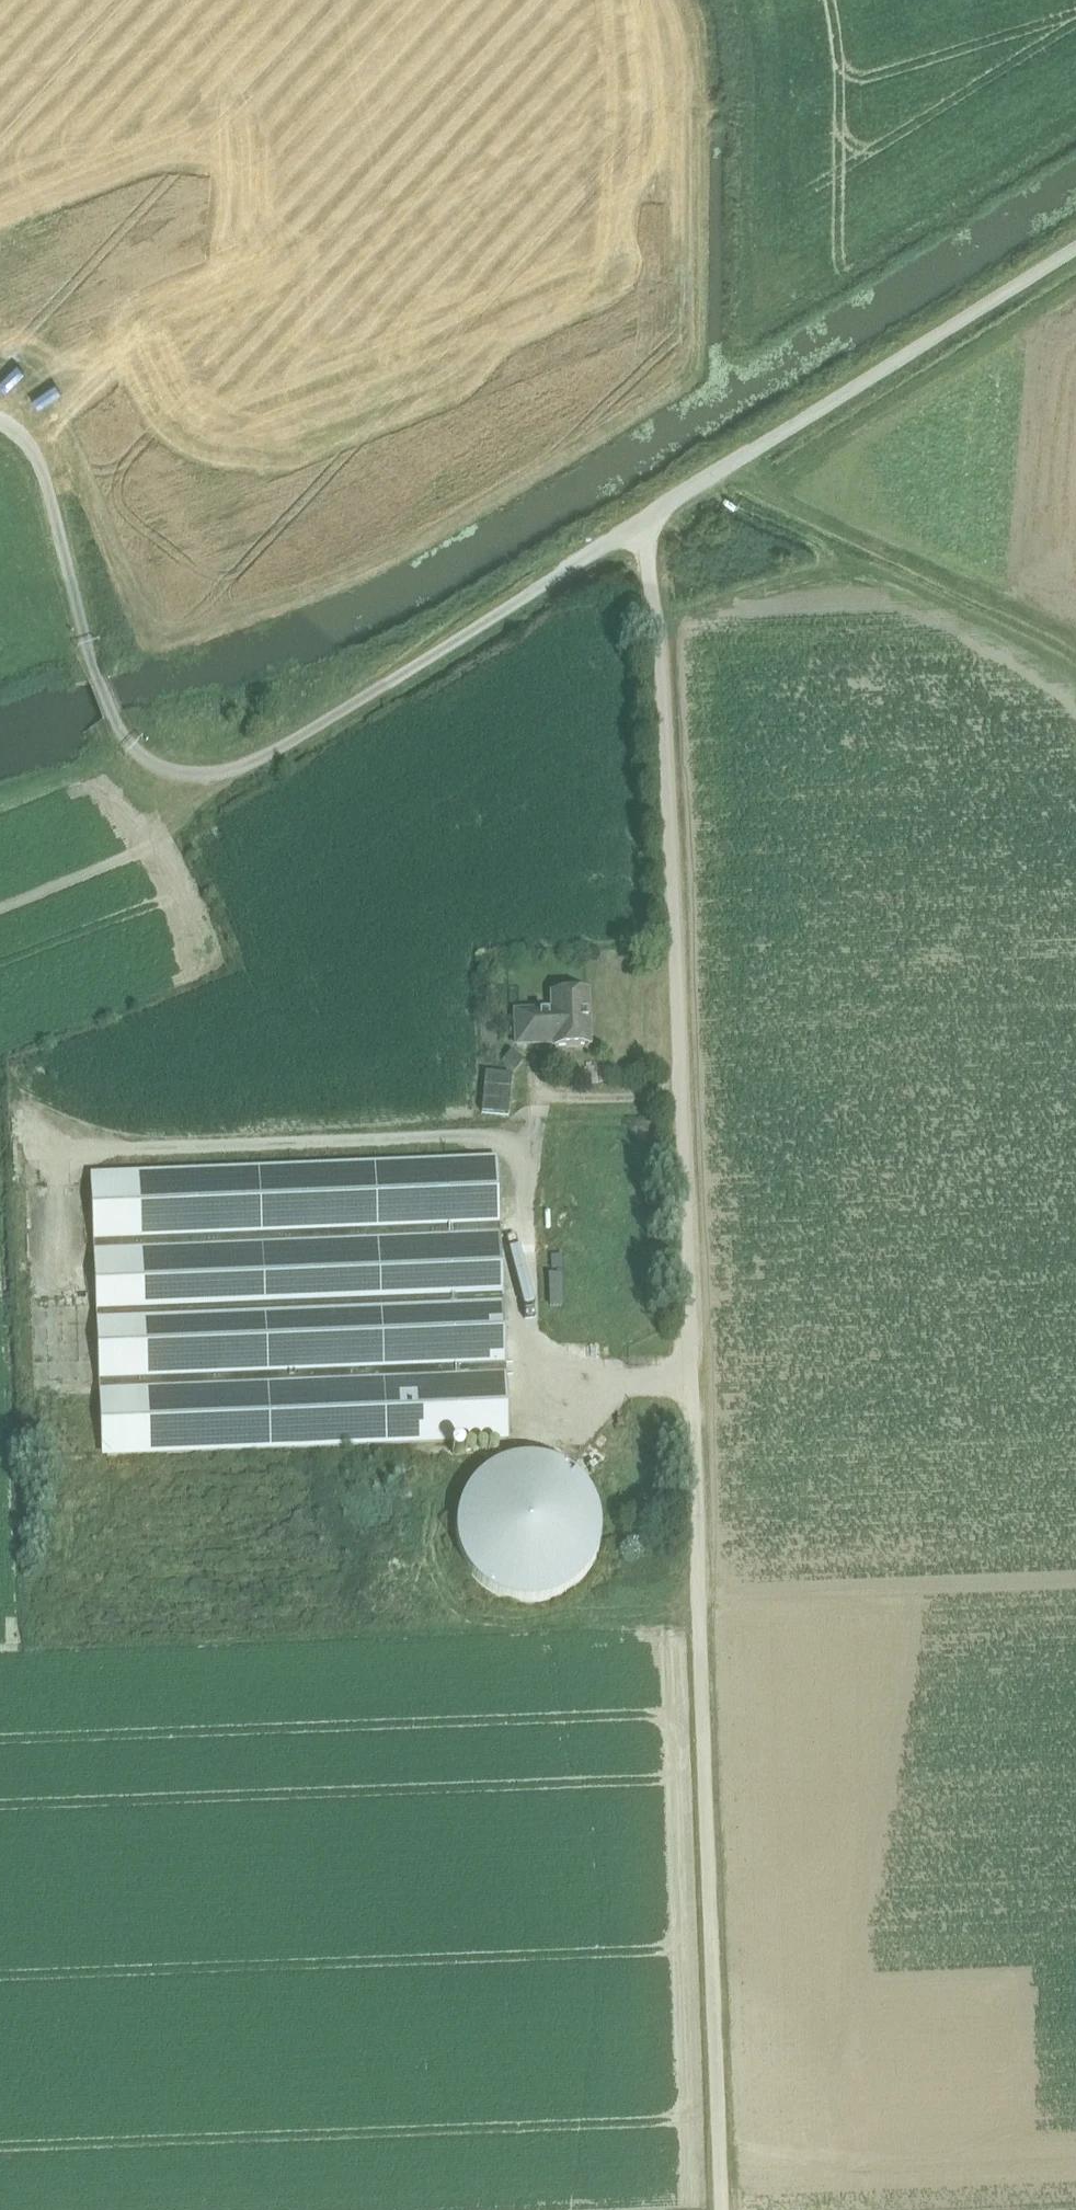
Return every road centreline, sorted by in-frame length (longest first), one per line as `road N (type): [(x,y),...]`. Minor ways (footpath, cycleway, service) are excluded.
road 1 (unclassified): [(723,2209),(676,946),(642,521)]
road 2 (unclassified): [(642,521),(288,746),(238,770),(178,774),(137,752),(117,726),(96,678),(32,447),(0,420)]
road 3 (unclassified): [(642,521),(1075,249)]

